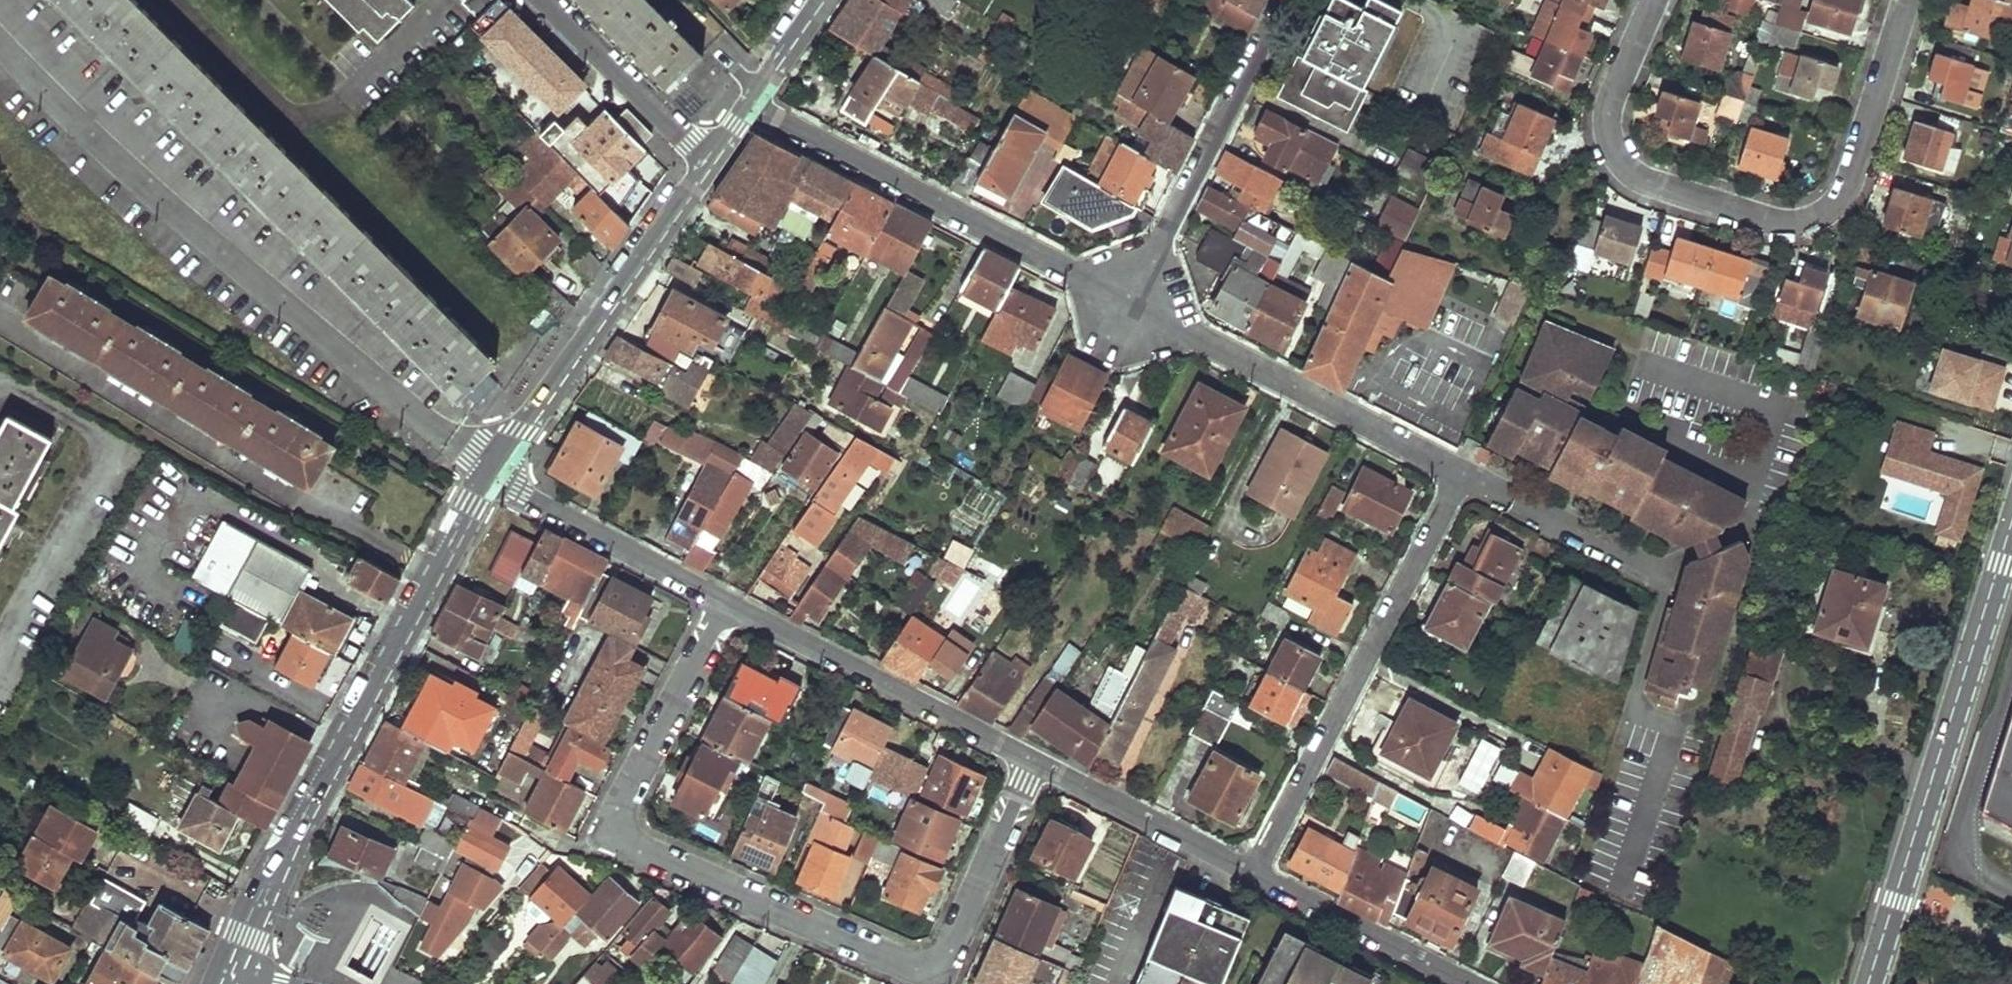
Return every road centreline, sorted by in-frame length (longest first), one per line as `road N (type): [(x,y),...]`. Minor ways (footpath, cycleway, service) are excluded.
road 1 (residential): [(725,600),(617,817),(621,846),(894,963),(932,968),(952,942),(1031,761)]
road 2 (residential): [(1656,0),(1610,127),(1624,168),(1667,192),(1780,223),(1831,207),(1894,34)]
road 3 (residential): [(490,473),(267,893),(226,983)]
road 4 (tertiary): [(2011,521),(1870,983)]
road 5 (residential): [(1251,876),(1459,473)]
road 6 (residential): [(749,105),(1128,303)]
road 7 (residential): [(707,166),(490,473)]
road 8 (residential): [(1128,303),(1459,473)]
road 9 (residential): [(1031,761),(725,600)]
road 10 (residential): [(1128,303),(1282,0)]
road 11 (residential): [(725,600),(490,473)]
road 12 (residential): [(1251,876),(1031,761)]
road 13 (residential): [(1462,983),(1251,876)]
road 14 (residential): [(543,0),(707,166)]
road 15 (residential): [(816,0),(749,105)]

